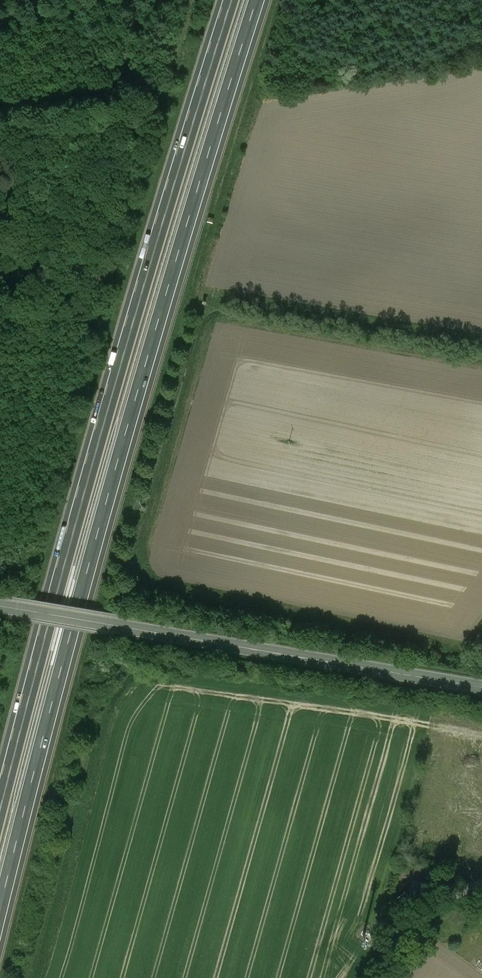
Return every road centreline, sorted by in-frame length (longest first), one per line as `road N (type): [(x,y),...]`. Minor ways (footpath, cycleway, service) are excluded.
road 1 (motorway): [(0,915),(91,561),(258,0)]
road 2 (motorway): [(233,0),(0,814)]
road 3 (tertiary): [(0,604),(481,687)]
road 4 (unclassified): [(481,881),(406,928),(366,977)]
road 5 (track): [(0,117),(150,105)]

